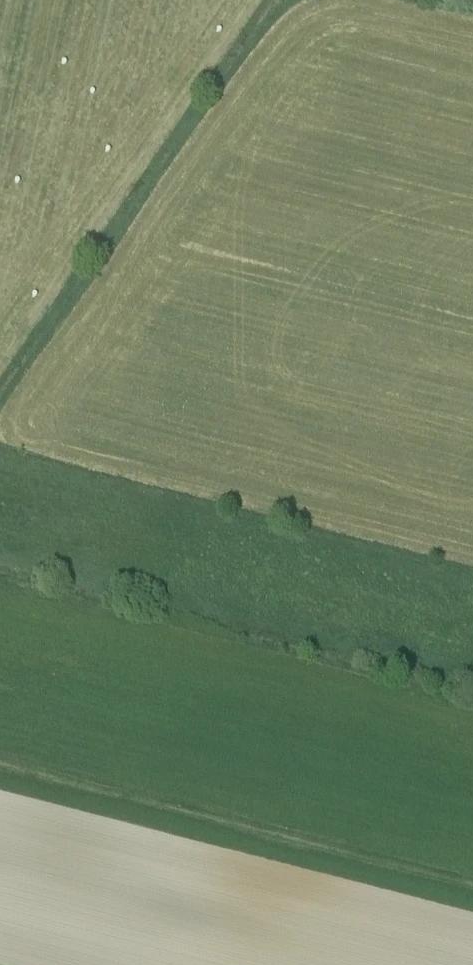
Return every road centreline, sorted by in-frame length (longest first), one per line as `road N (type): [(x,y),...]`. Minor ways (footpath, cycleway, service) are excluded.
road 1 (track): [(472,881),(0,759)]

